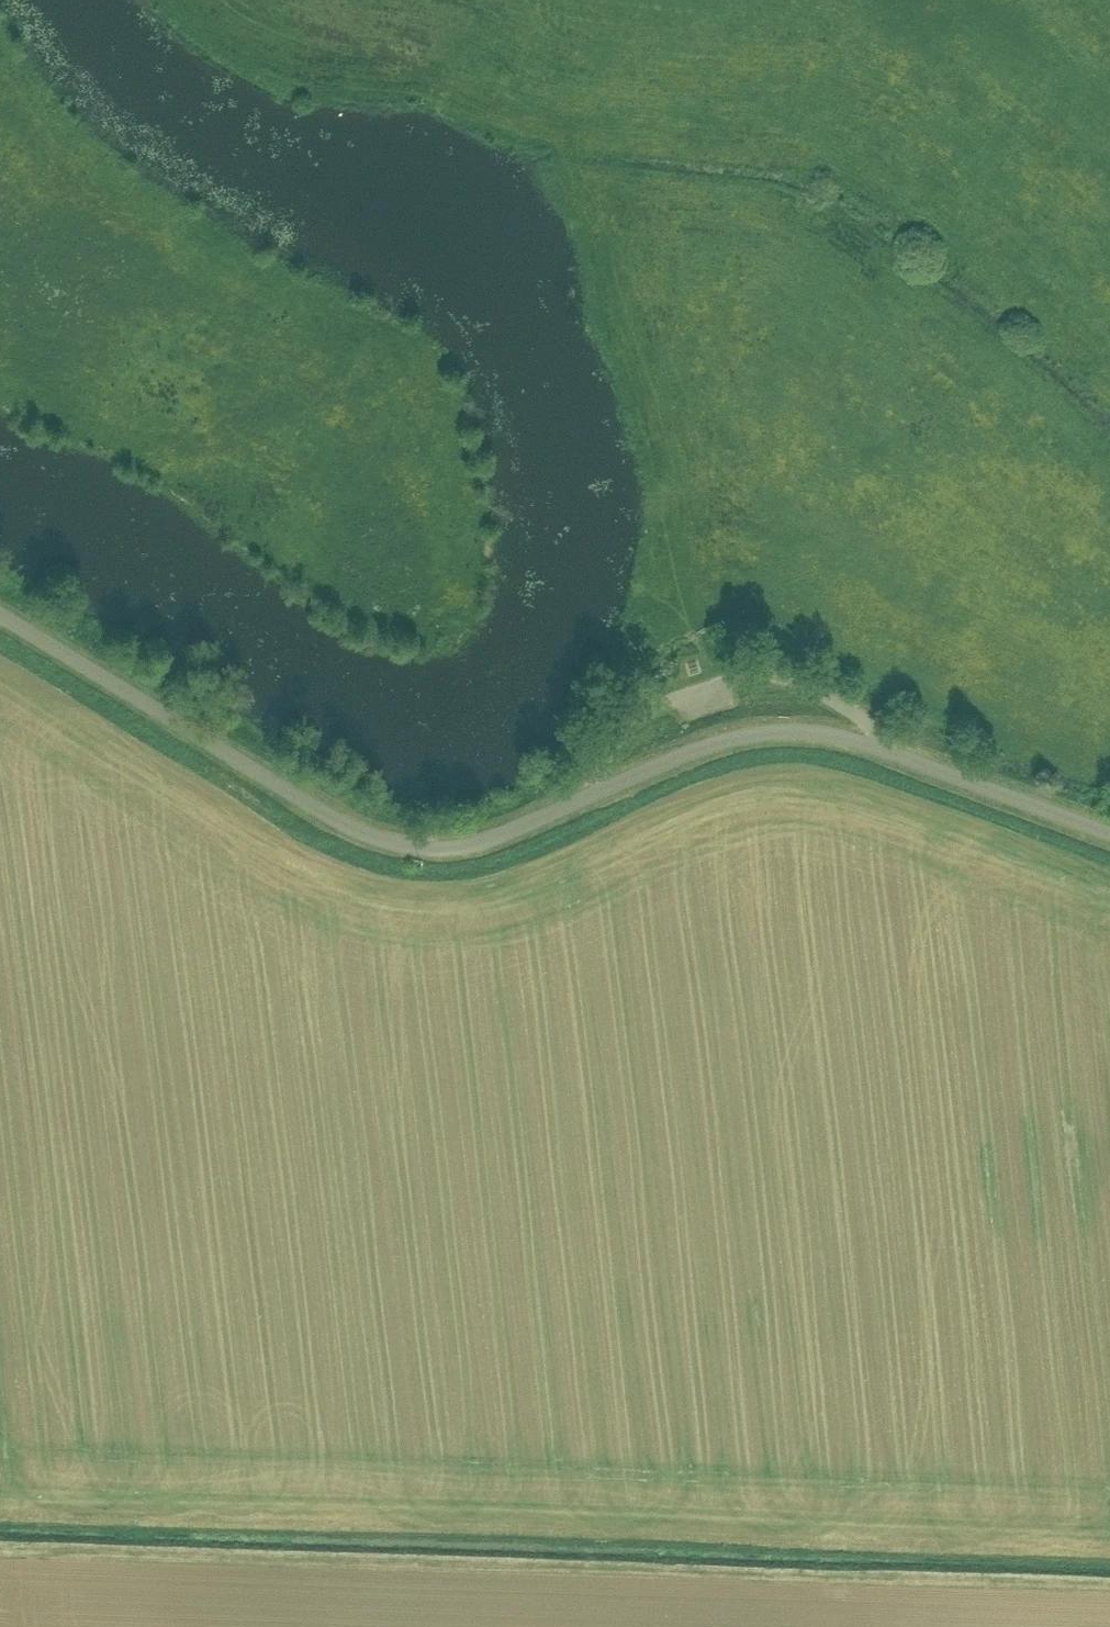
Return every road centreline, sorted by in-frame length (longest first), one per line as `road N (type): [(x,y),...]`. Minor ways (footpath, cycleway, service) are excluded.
road 1 (unclassified): [(1109,839),(880,749),(806,731),(711,742),(484,843),(420,853),(346,829),(279,791),(0,616)]

